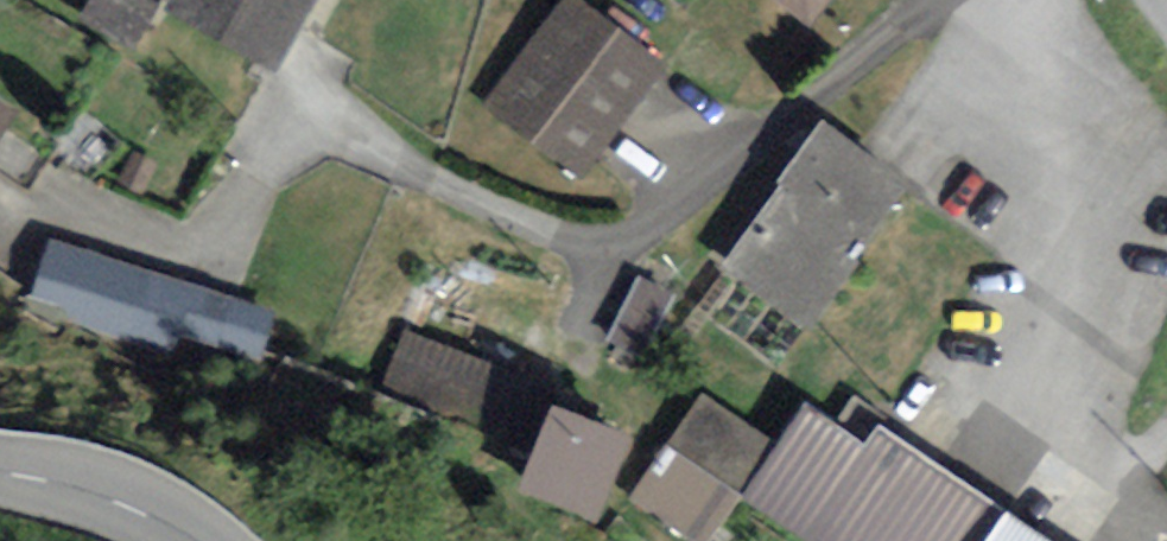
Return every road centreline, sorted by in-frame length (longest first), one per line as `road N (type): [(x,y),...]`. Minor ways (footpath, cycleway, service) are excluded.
road 1 (tertiary): [(0,472),(159,514),(195,540)]

